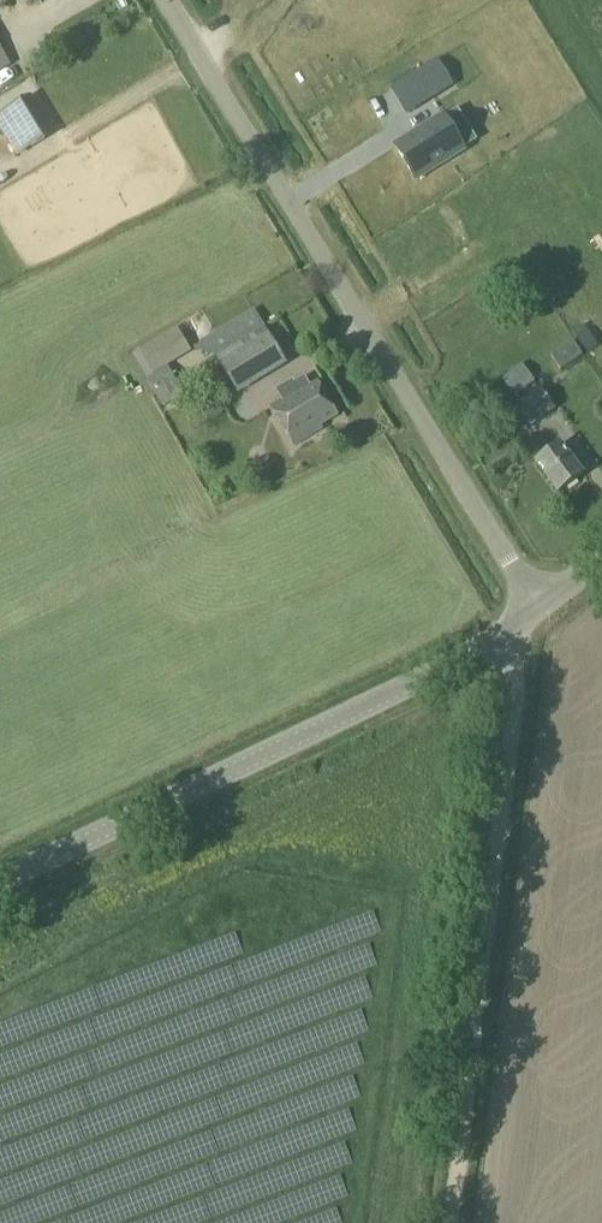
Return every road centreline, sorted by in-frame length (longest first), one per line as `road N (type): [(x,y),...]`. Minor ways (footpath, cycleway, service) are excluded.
road 1 (unclassified): [(538,610),(166,0)]
road 2 (tertiary): [(0,882),(451,666),(538,610)]
road 3 (track): [(447,1222),(513,698),(511,630)]

